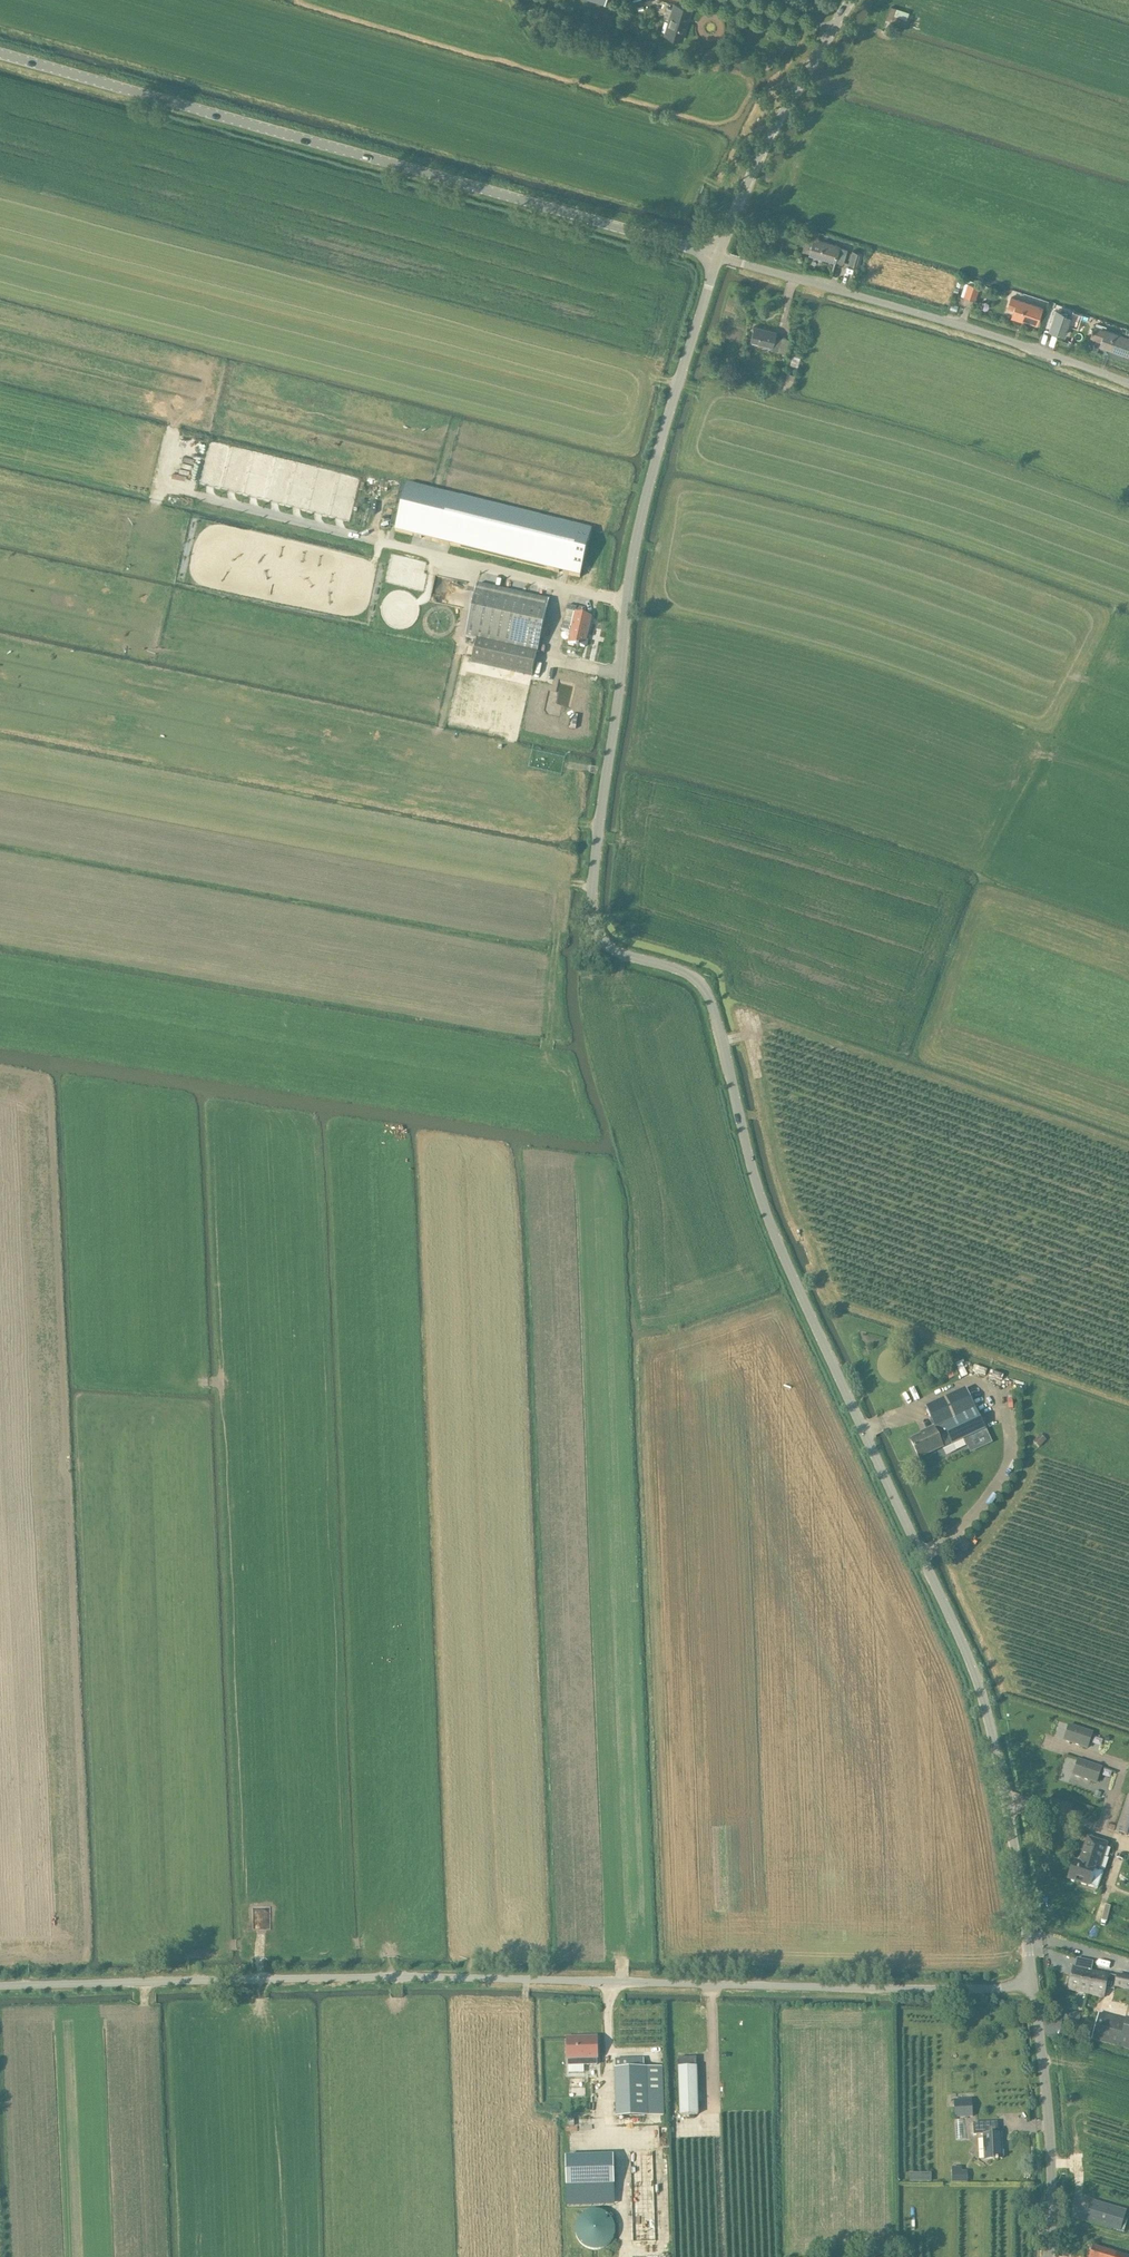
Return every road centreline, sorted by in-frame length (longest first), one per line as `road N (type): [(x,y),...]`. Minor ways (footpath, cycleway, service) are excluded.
road 1 (unclassified): [(1034,1987),(1008,1804),(979,1682),(769,1220),(712,1005),(689,974),(605,943),(592,911),(632,563),(716,256)]
road 2 (unclassified): [(0,1986),(455,1978),(1034,1987)]
road 3 (unclassified): [(716,256),(0,54)]
road 4 (unclassified): [(1128,384),(716,256)]
road 5 (unclassified): [(716,256),(774,126),(850,0)]
road 6 (track): [(723,2256),(711,1985)]
road 7 (unclassified): [(1046,2256),(1052,2185),(1034,1987)]
road 8 (track): [(1107,1884),(1121,1844),(1096,1835),(1123,1766),(1048,1743)]

